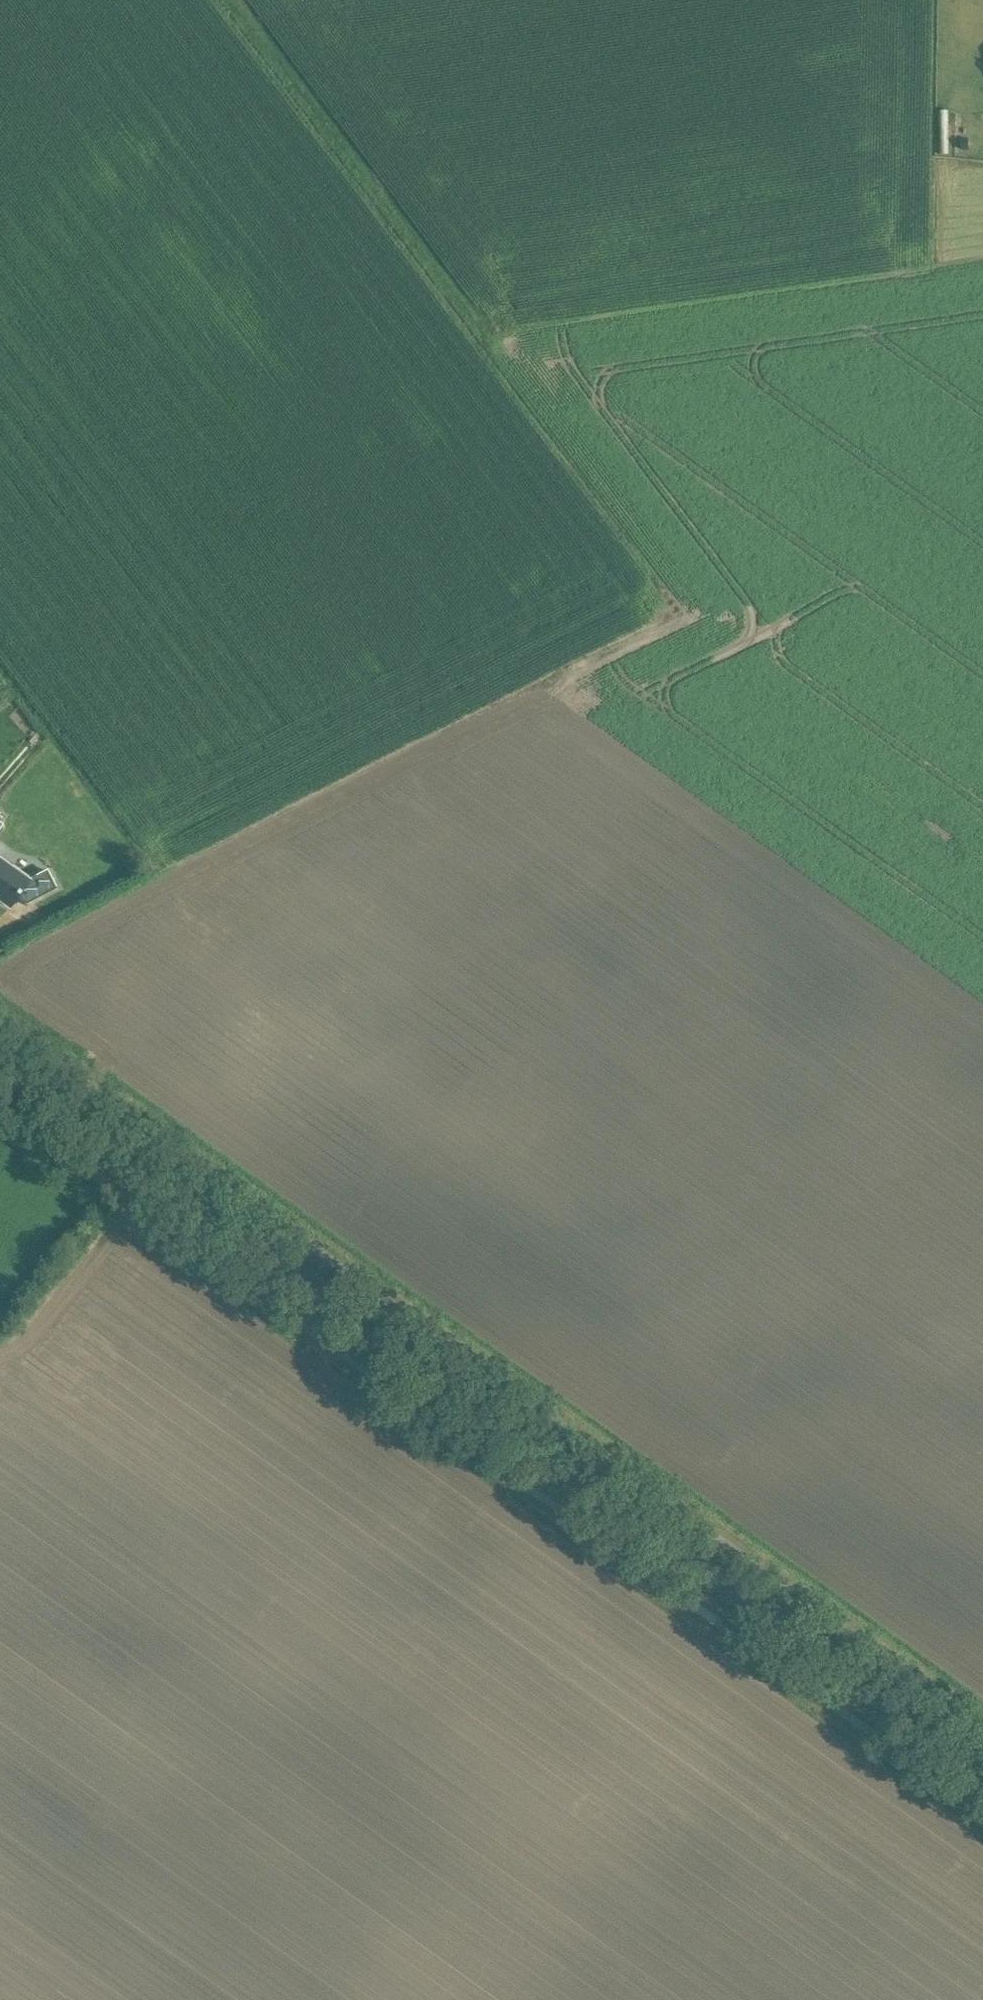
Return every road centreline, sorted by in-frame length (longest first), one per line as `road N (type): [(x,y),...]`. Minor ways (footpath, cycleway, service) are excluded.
road 1 (secondary): [(982,1768),(0,1065)]

